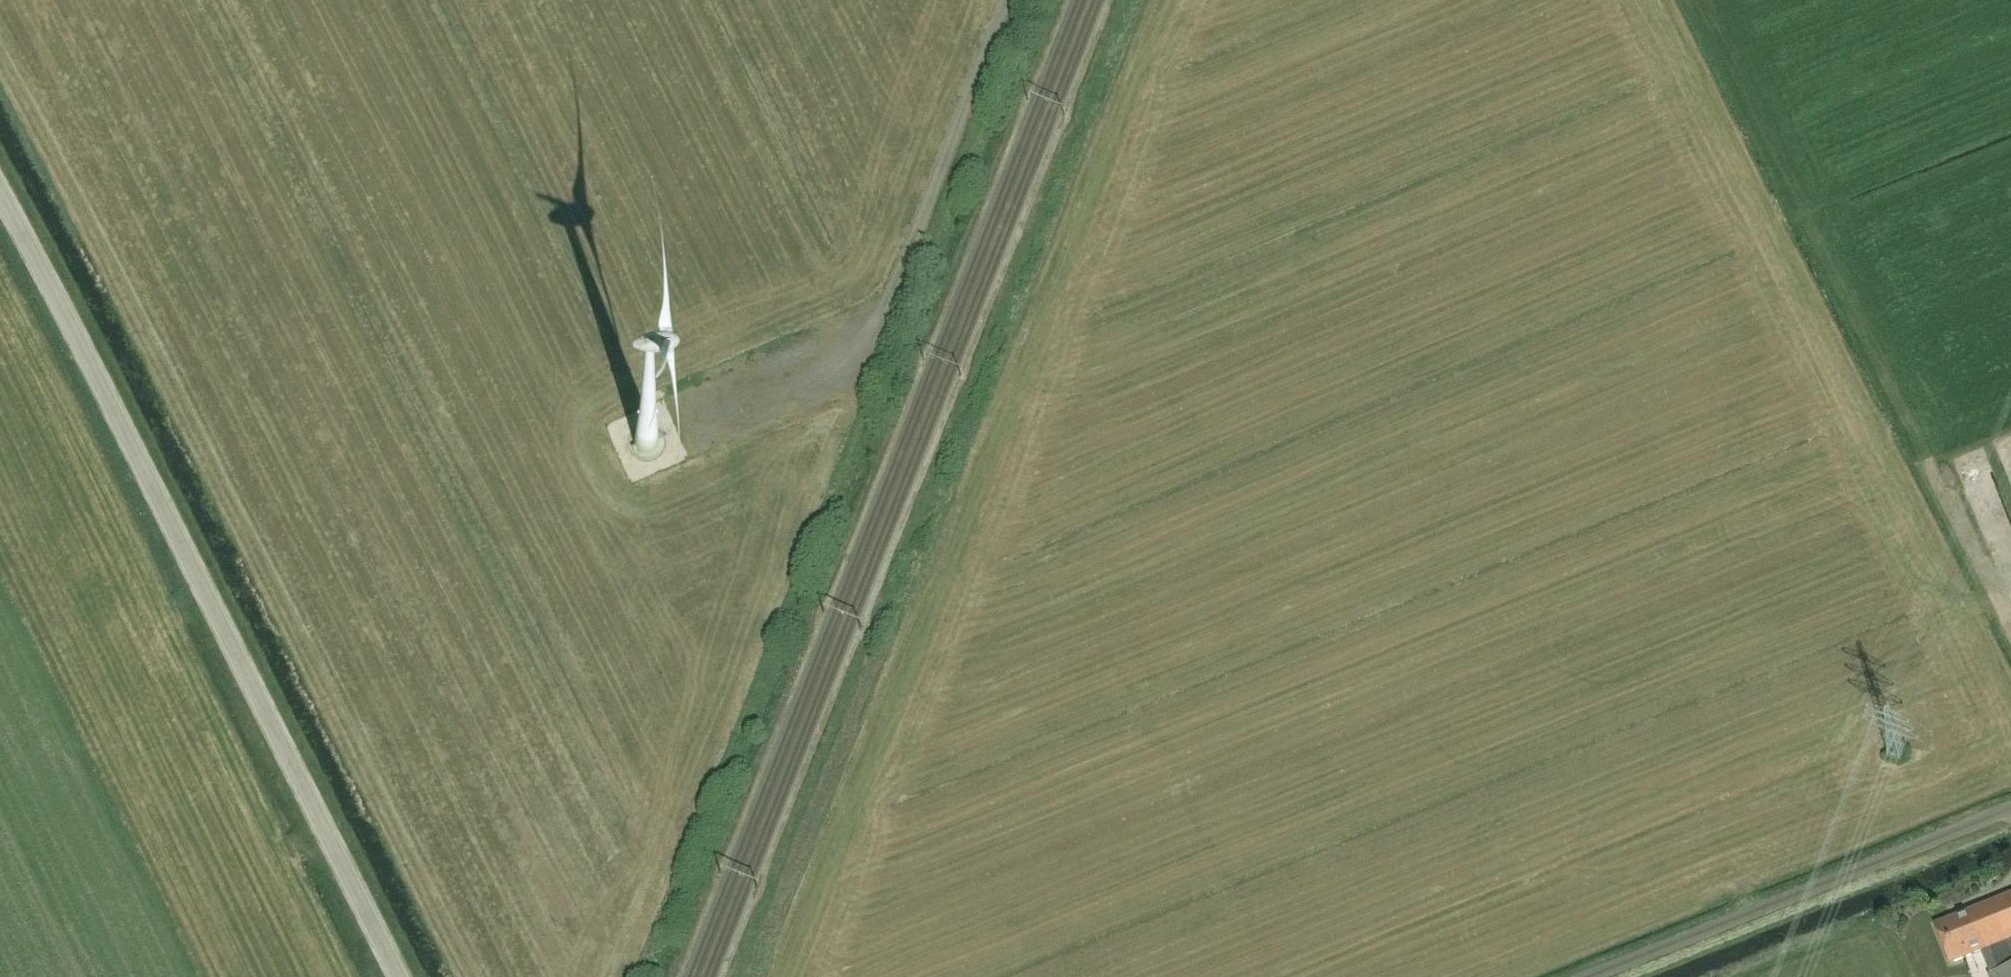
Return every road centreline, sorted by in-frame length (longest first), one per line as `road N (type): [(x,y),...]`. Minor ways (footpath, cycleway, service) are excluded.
road 1 (unclassified): [(396,976),(0,204)]
road 2 (unclassified): [(1586,976),(2010,809)]

